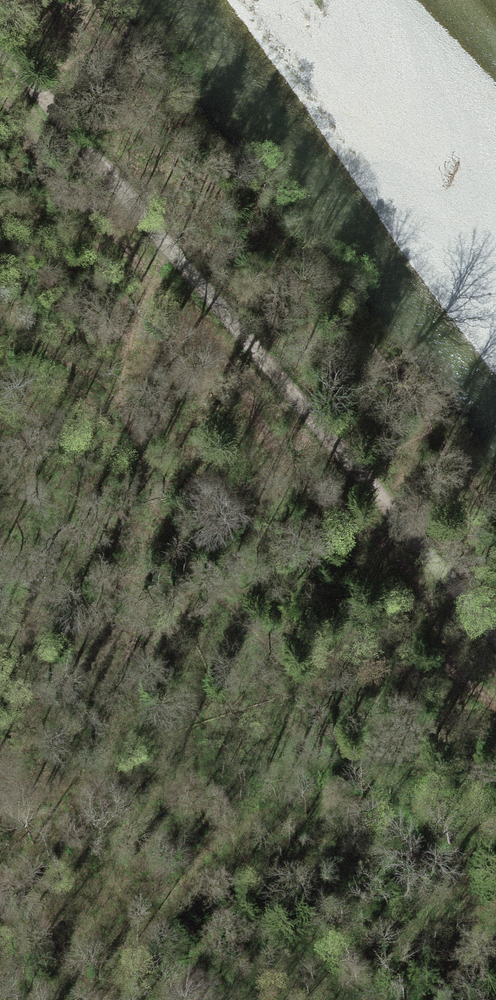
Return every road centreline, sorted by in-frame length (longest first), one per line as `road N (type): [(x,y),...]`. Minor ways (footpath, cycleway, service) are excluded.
road 1 (track): [(495,640),(0,40)]

